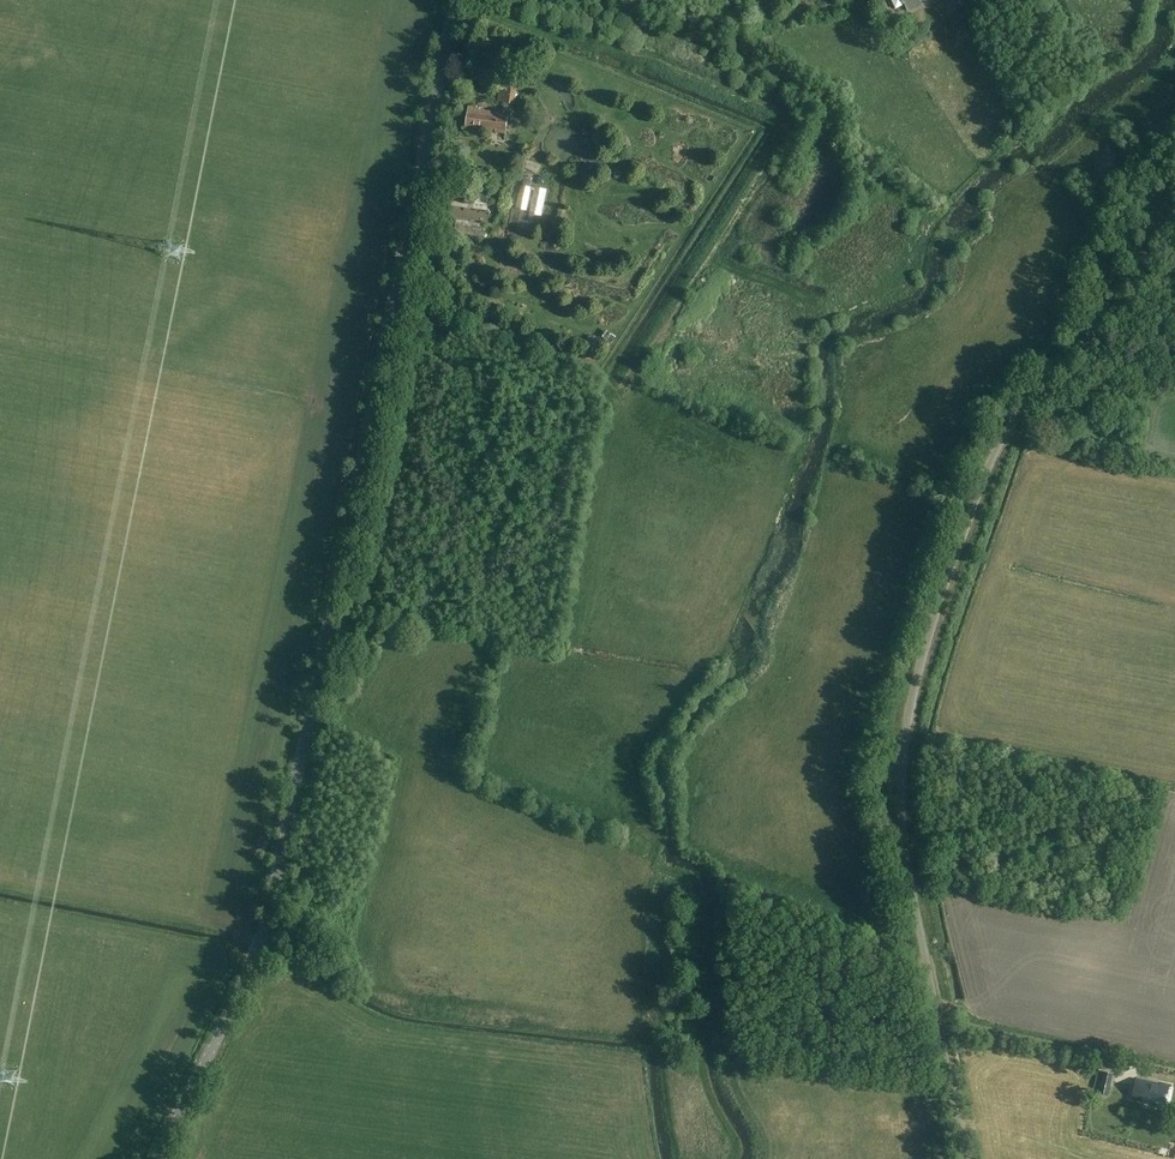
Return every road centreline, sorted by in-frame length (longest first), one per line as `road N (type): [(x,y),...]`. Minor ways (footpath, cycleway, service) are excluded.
road 1 (tertiary): [(157,1158),(246,980),(268,913),(455,0)]
road 2 (unclassified): [(939,1028),(903,809),(919,668),(999,445),(1100,324),(1174,193)]
road 3 (track): [(922,939),(731,876)]
road 4 (residential): [(939,1028),(1092,1059)]
road 5 (unclassified): [(967,1158),(939,1028)]

